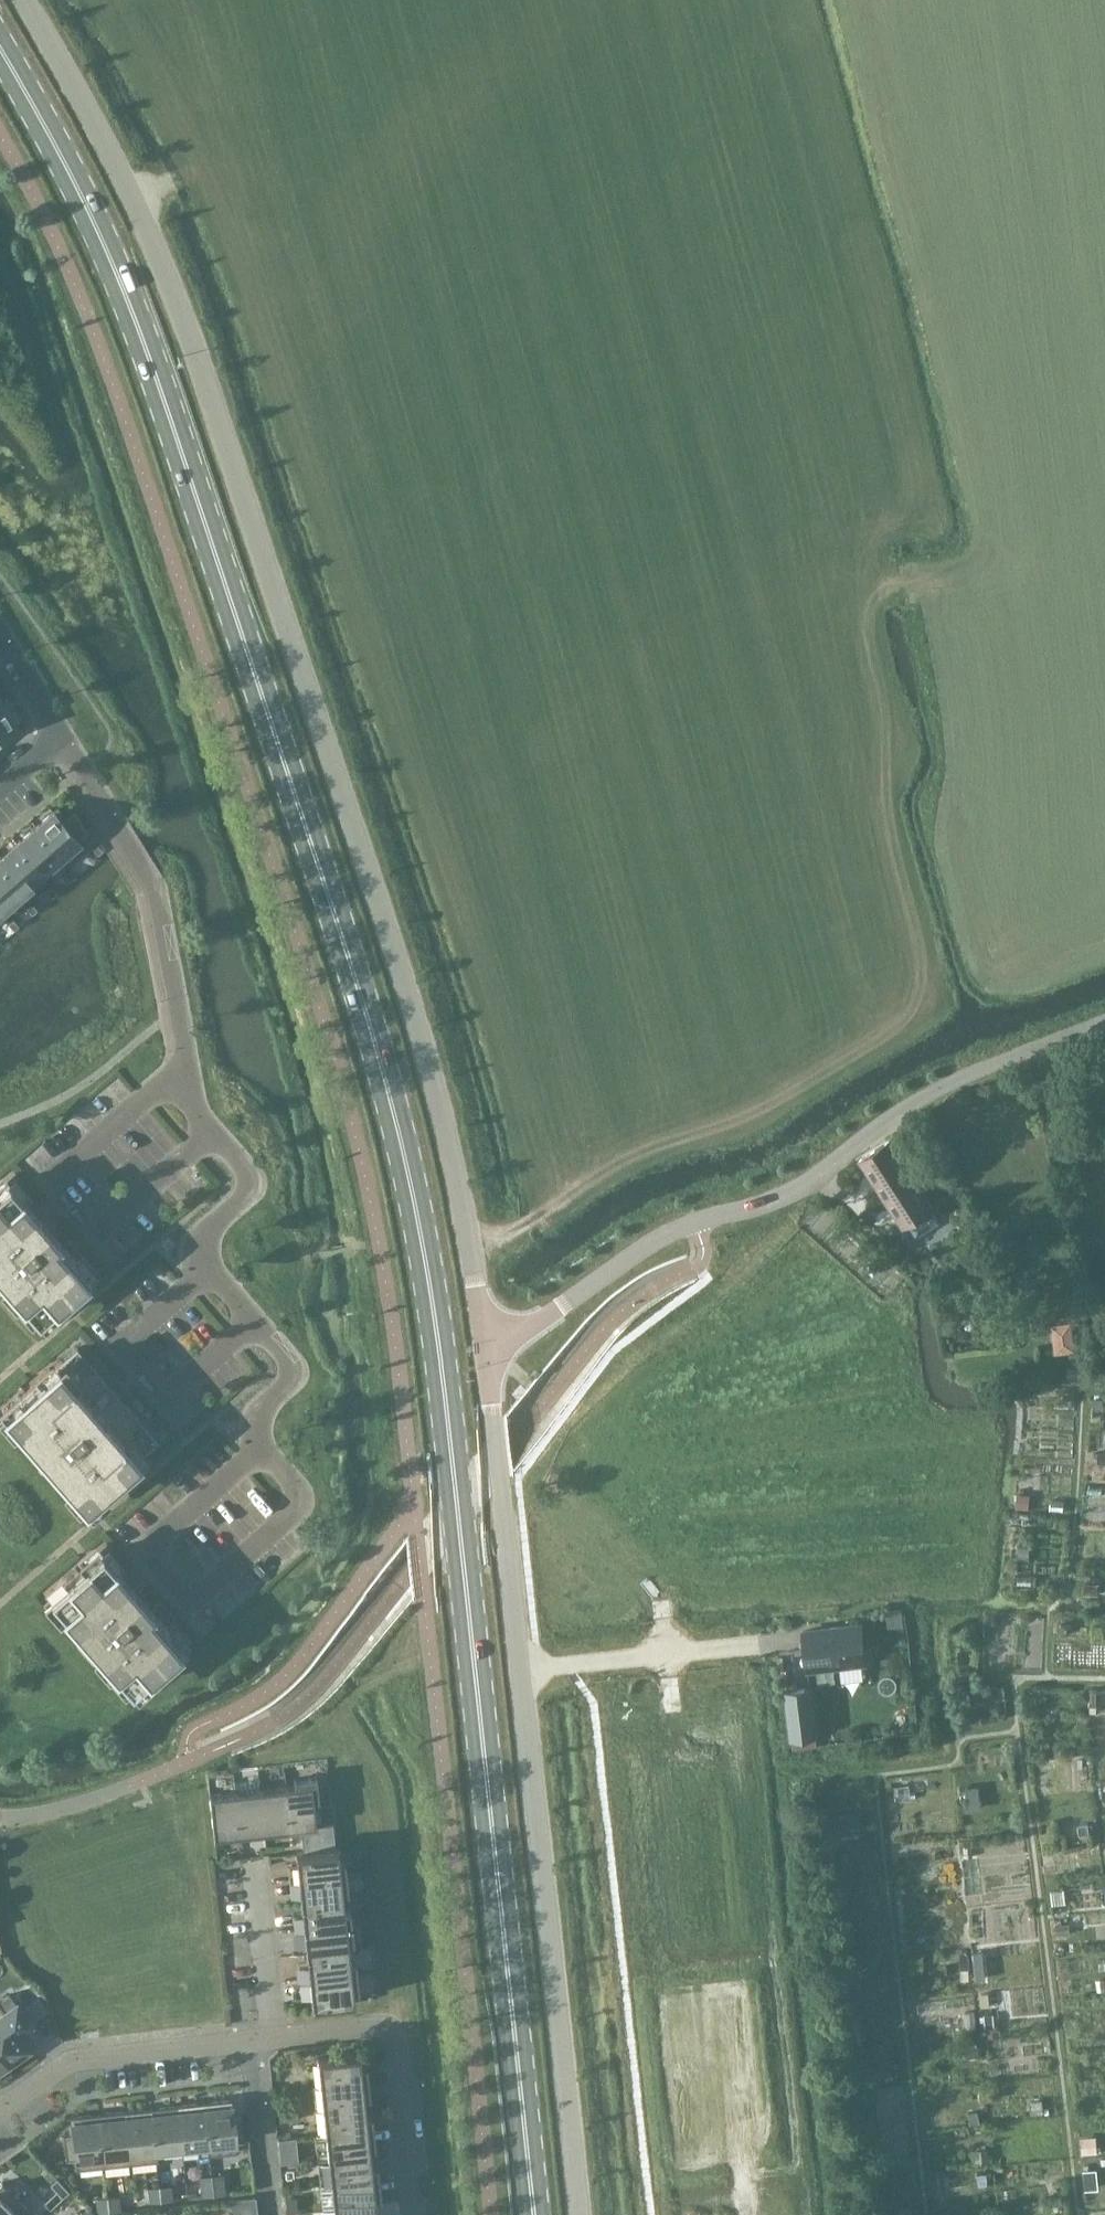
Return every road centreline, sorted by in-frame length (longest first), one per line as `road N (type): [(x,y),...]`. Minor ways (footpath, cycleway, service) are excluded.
road 1 (primary): [(533,2214),(448,1413),(392,1103),(142,336),(71,172),(0,48)]
road 2 (unclassified): [(482,1345),(434,1091),(190,339),(114,157),(27,0)]
road 3 (unclassified): [(579,2214),(482,1345)]
road 4 (unclassified): [(1104,1020),(933,1093),(799,1186),(658,1237),(518,1333),(482,1345)]
road 5 (residential): [(156,895),(185,1096),(258,1187),(201,1238),(199,1253),(294,1374),(254,1408),(257,1448)]
road 6 (residential): [(415,2214),(395,2026),(278,2038)]
road 7 (residential): [(254,2041),(72,2064),(0,2115)]
road 8 (residential): [(59,745),(156,895)]
road 9 (residential): [(254,2041),(270,2214)]
road 10 (residential): [(278,2038),(259,1876)]

